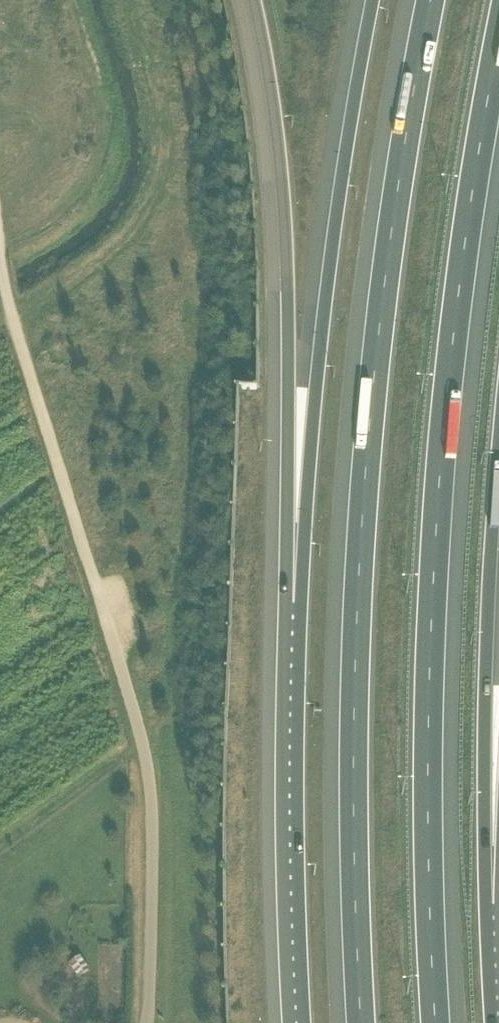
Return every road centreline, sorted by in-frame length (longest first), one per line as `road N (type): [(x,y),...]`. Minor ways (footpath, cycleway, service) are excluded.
road 1 (motorway): [(432,0),(376,367),(363,540),(356,734),(363,1022)]
road 2 (motorway): [(440,1022),(434,606),(448,380),(478,133),(498,35)]
road 3 (motorway): [(373,0),(318,368),(300,607)]
road 4 (motorway): [(257,0),(280,125),(300,607)]
road 5 (motorway): [(300,607),(295,861),(304,1022)]
road 6 (unclassified): [(145,1022),(154,805),(105,623)]
road 7 (track): [(105,623),(10,299),(0,233)]
road 8 (motorway): [(494,913),(486,805),(498,516)]

